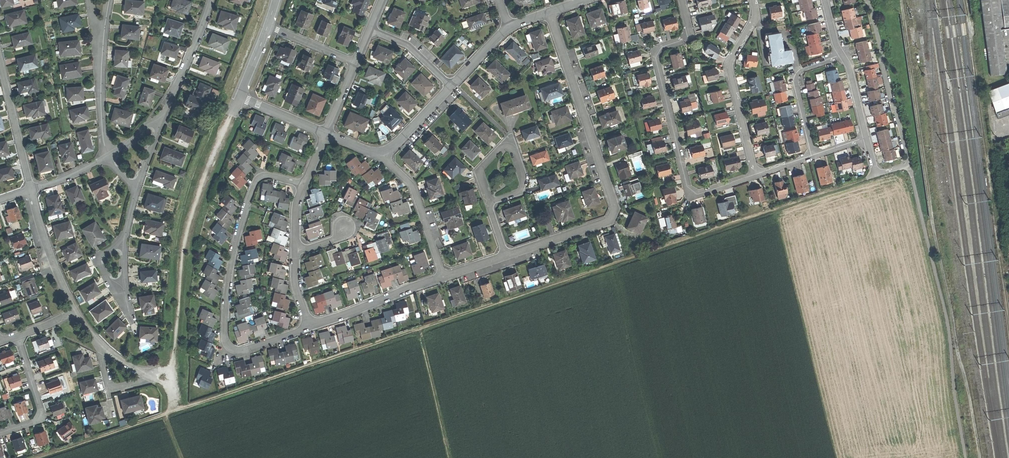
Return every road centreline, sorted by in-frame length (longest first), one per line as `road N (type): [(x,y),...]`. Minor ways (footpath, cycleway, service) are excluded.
road 1 (track): [(32,457),(876,172)]
road 2 (residential): [(548,13),(616,209),(609,221),(505,256)]
road 3 (residential): [(305,184),(268,175),(254,185),(232,264),(225,337),(236,351),(310,327)]
road 4 (track): [(232,116),(183,256),(174,411)]
road 5 (residential): [(866,139),(876,172),(907,162),(869,0)]
road 6 (residential): [(682,0),(688,38),(657,57),(688,187),(697,195)]
road 7 (residential): [(756,176),(730,64),(755,19),(754,0)]
road 8 (residential): [(380,154),(413,187),(443,278)]
road 9 (residential): [(310,327),(443,278)]
road 10 (track): [(422,327),(451,457)]
road 11 (residential): [(814,156),(798,73),(841,54)]
road 12 (residential): [(212,0),(161,120)]
road 13 (residential): [(0,64),(31,190)]
road 14 (residential): [(31,190),(75,312)]
road 15 (residential): [(18,336),(42,416),(0,434)]
road 16 (residential): [(488,203),(524,184),(513,148),(503,146),(479,175)]
road 17 (residential): [(102,36),(109,157)]

